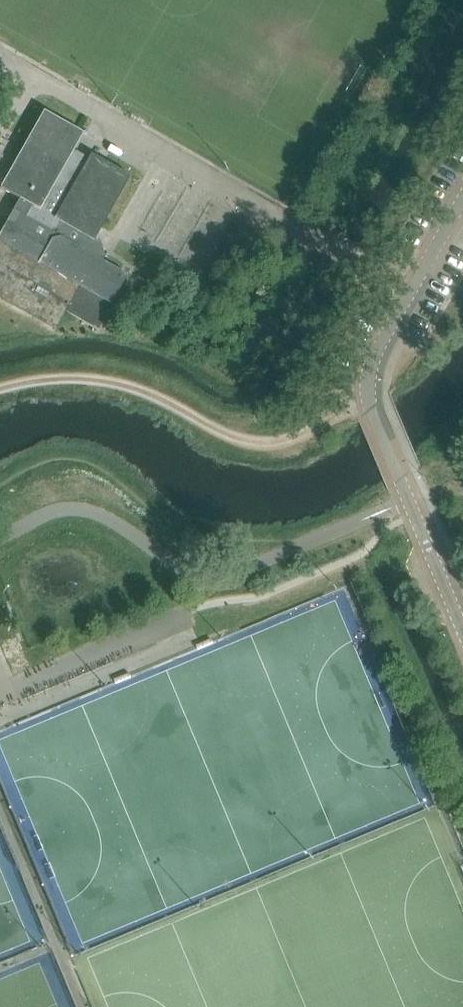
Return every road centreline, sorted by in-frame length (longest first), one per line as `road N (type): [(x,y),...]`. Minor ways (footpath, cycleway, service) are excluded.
road 1 (unclassified): [(462,626),(372,390),(381,343),(452,229)]

